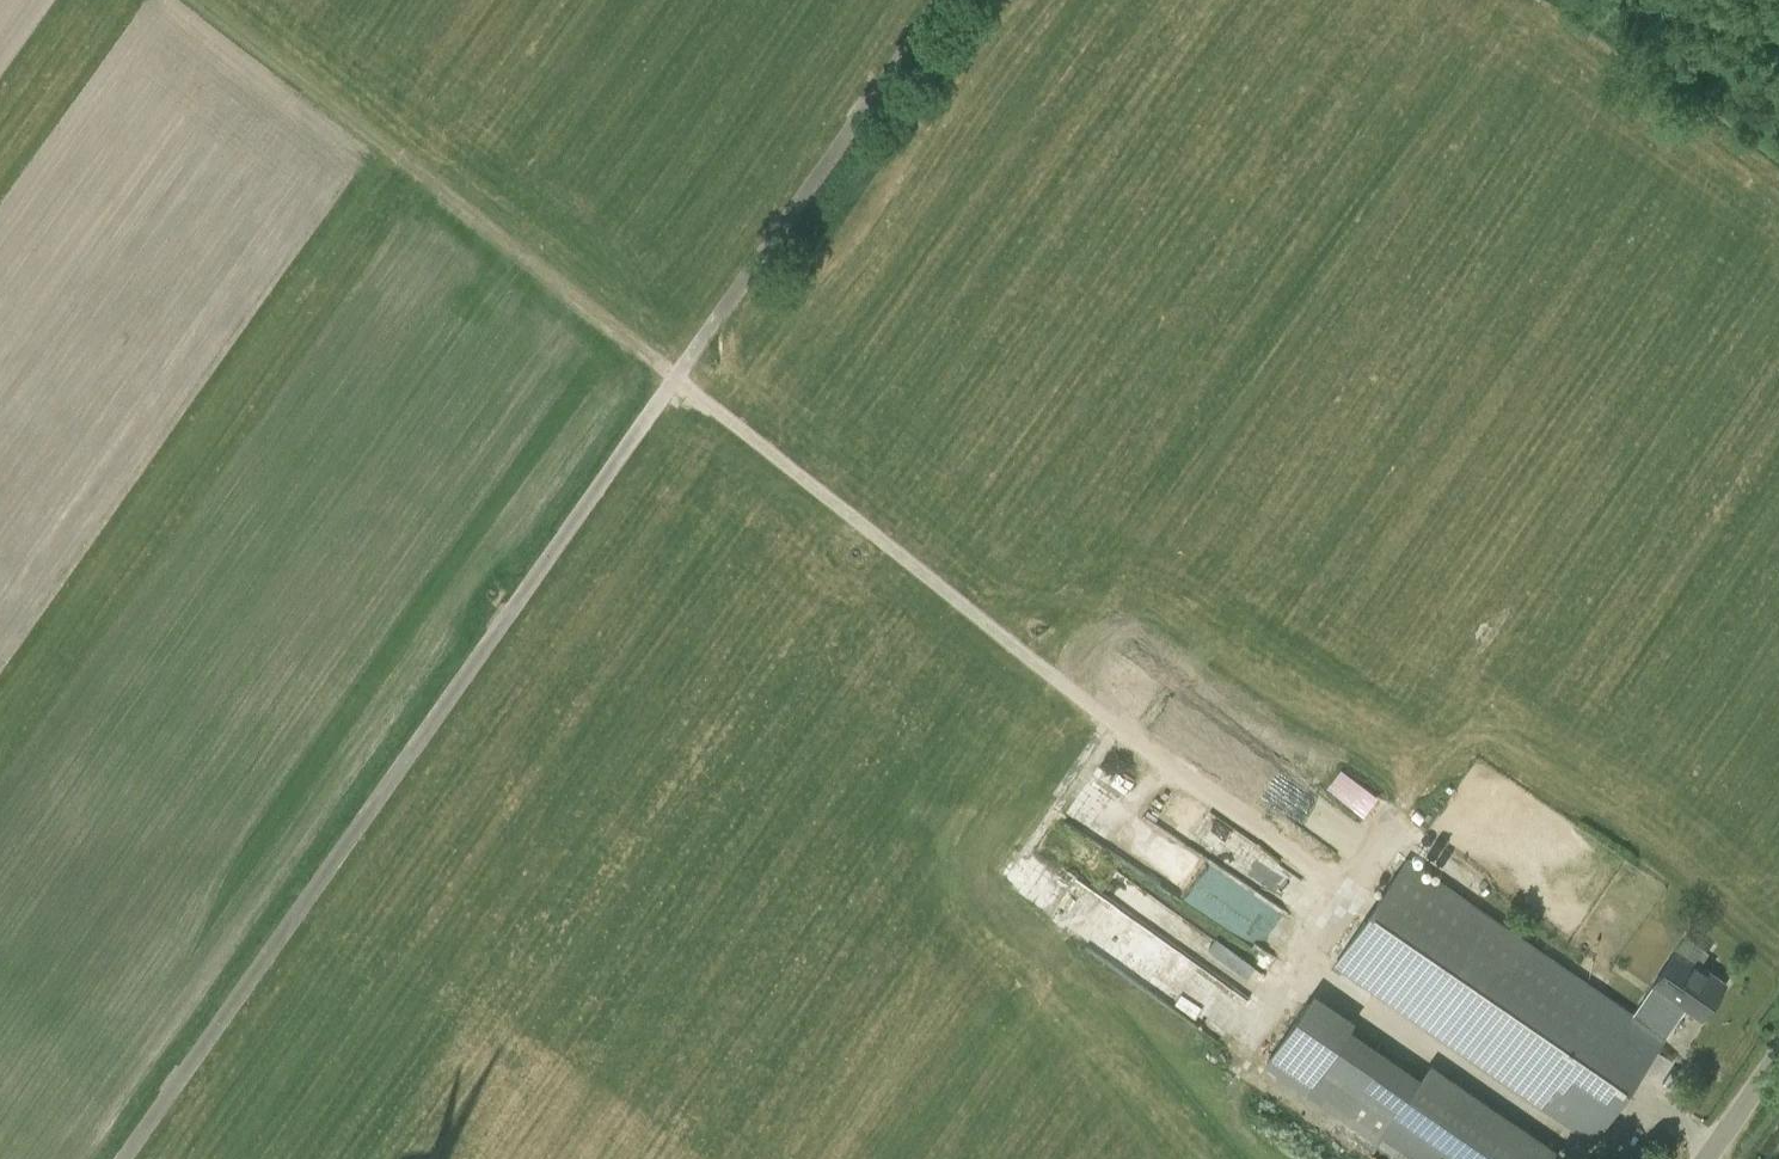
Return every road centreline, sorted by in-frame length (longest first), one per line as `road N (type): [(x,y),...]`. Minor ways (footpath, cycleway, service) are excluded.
road 1 (unclassified): [(1704,1158),(1778,1048)]

